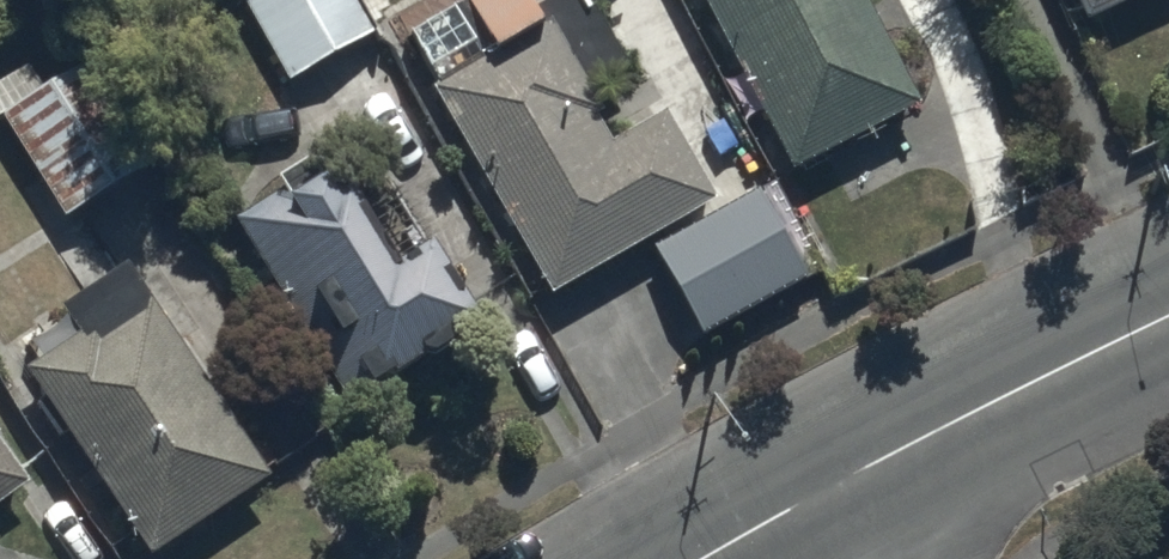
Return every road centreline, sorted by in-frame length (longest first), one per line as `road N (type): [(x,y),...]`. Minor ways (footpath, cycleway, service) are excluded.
road 1 (tertiary): [(821,490),(1168,319)]
road 2 (tertiary): [(703,558),(821,490)]

